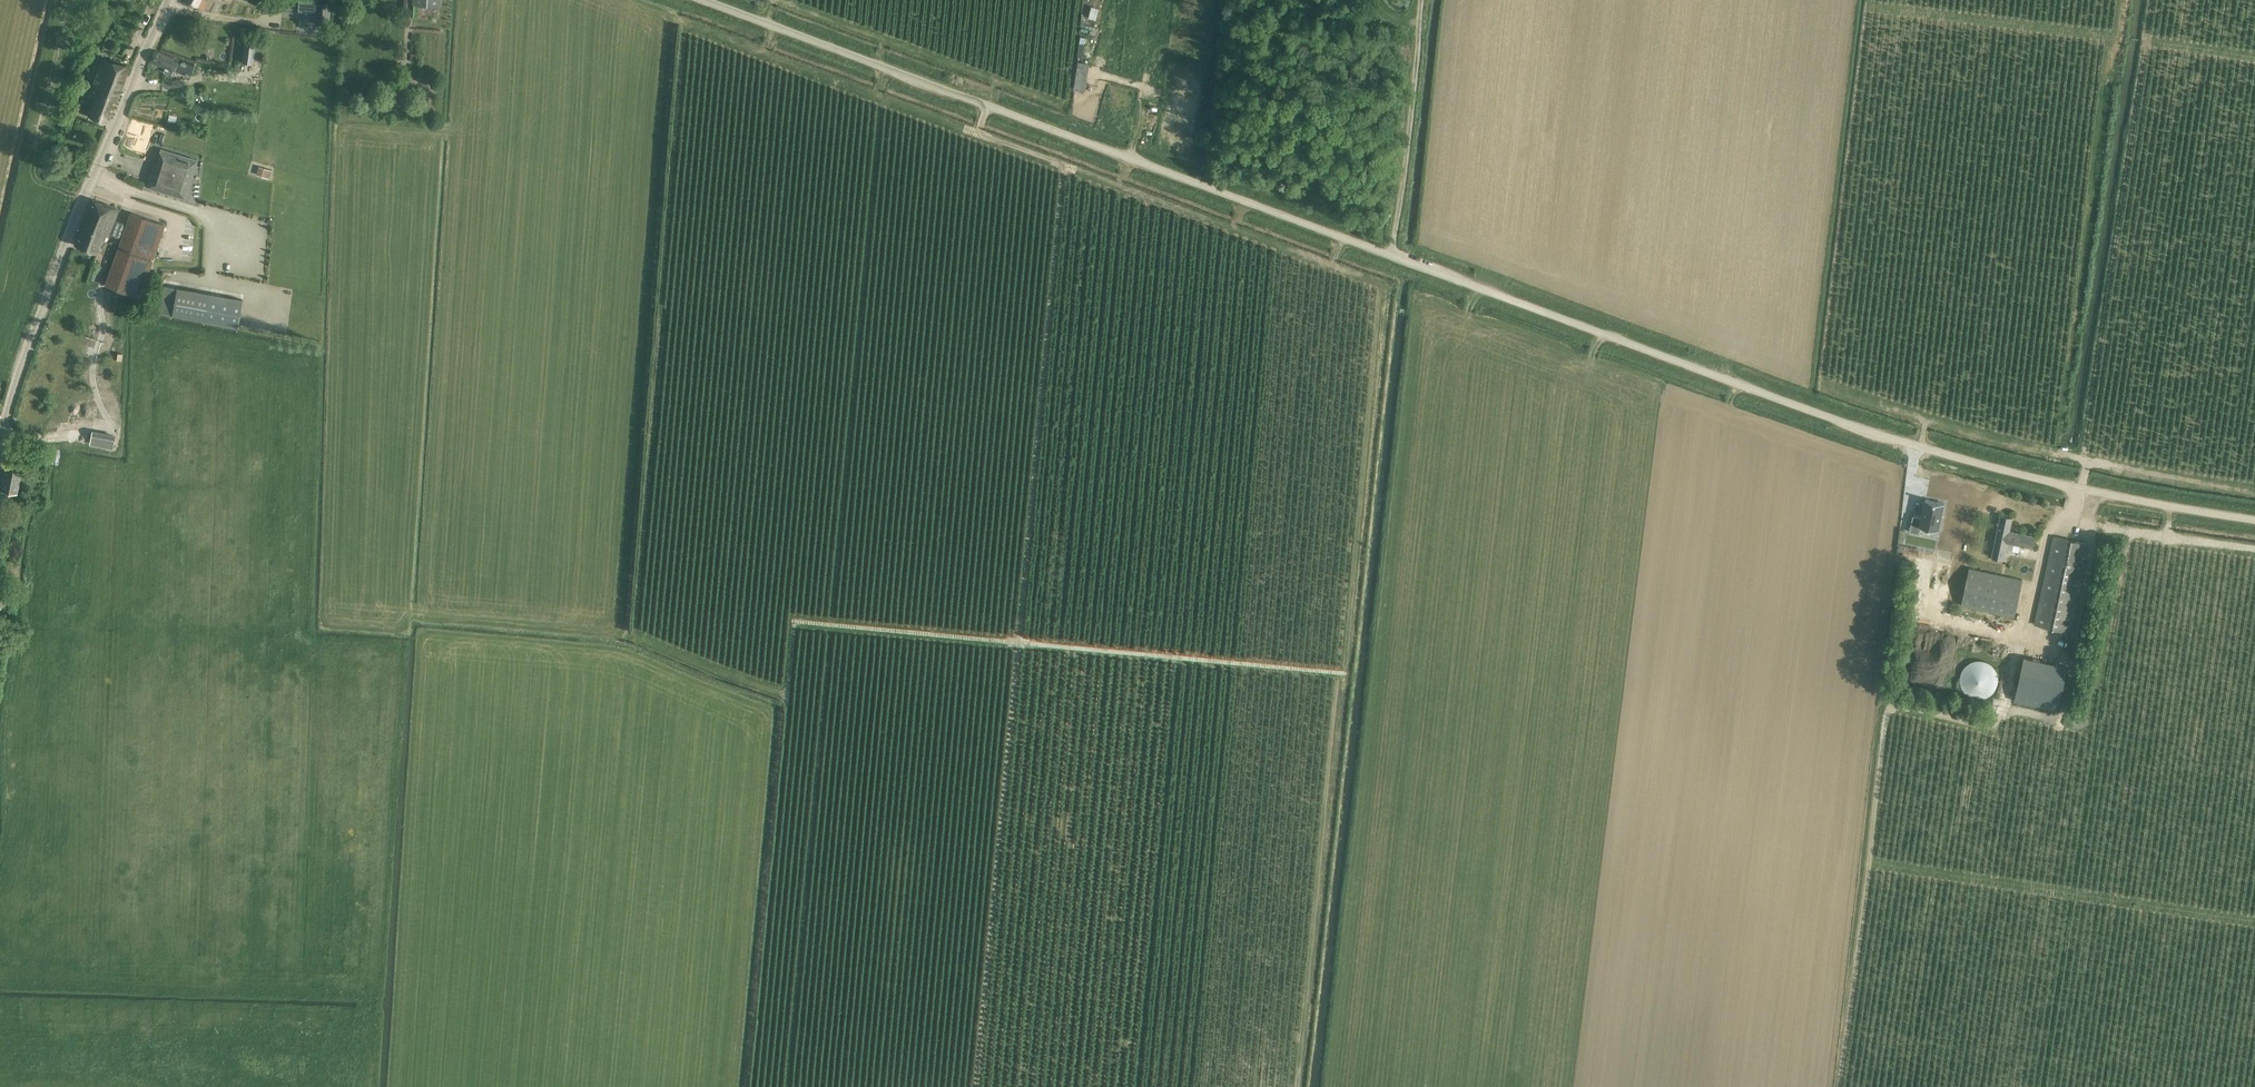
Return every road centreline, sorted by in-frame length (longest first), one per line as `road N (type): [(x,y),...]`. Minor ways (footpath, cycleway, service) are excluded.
road 1 (unclassified): [(2254,521),(2033,478),(1840,421),(703,0)]
road 2 (tertiary): [(0,447),(80,202),(168,0)]

